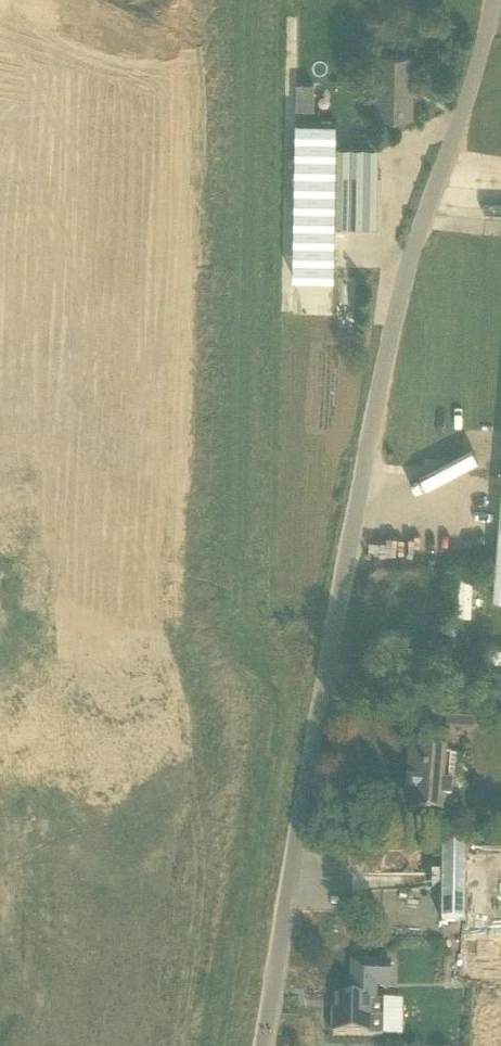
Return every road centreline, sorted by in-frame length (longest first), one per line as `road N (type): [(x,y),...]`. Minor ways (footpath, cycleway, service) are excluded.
road 1 (unclassified): [(262,1045),(399,296),(464,118),(495,0)]
road 2 (track): [(104,0),(106,274)]

